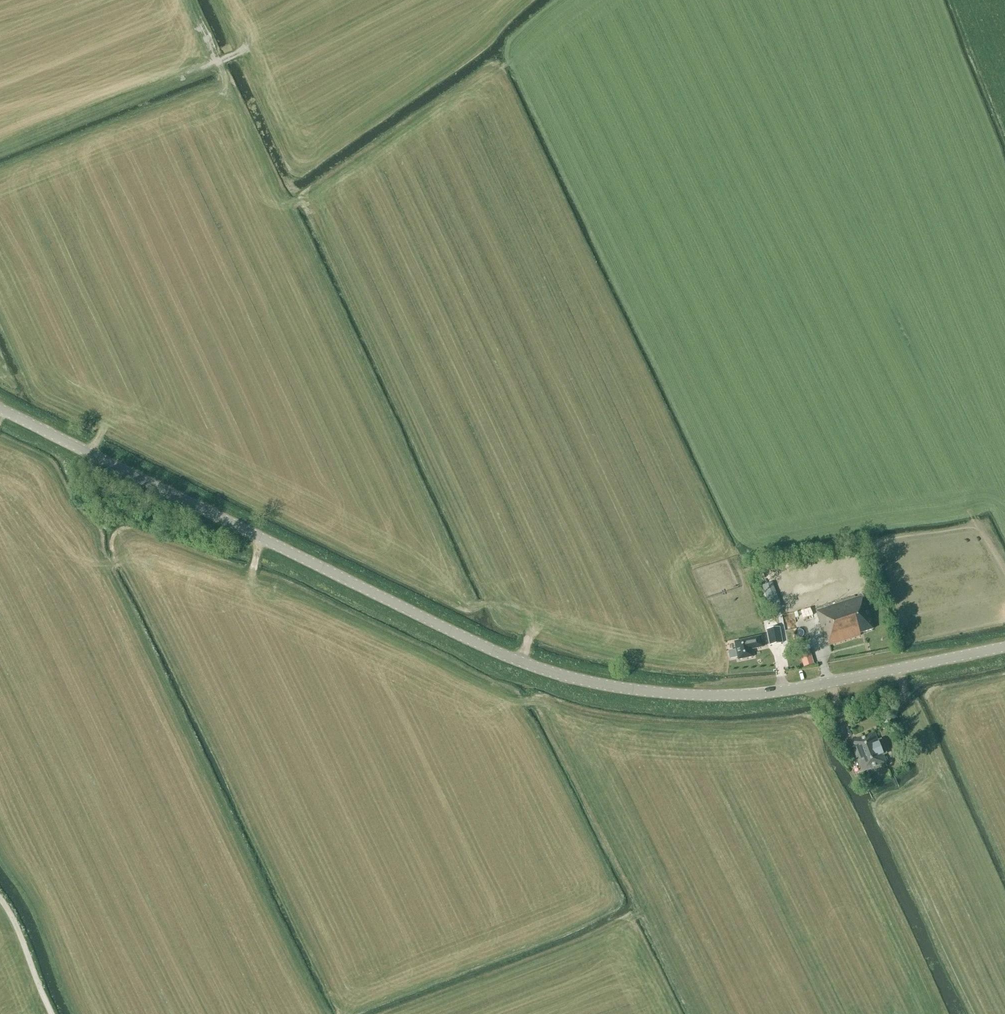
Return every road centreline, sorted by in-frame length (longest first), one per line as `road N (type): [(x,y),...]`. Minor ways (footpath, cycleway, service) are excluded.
road 1 (tertiary): [(1004,648),(772,693),(708,696),(599,684),(488,648),(0,410)]

